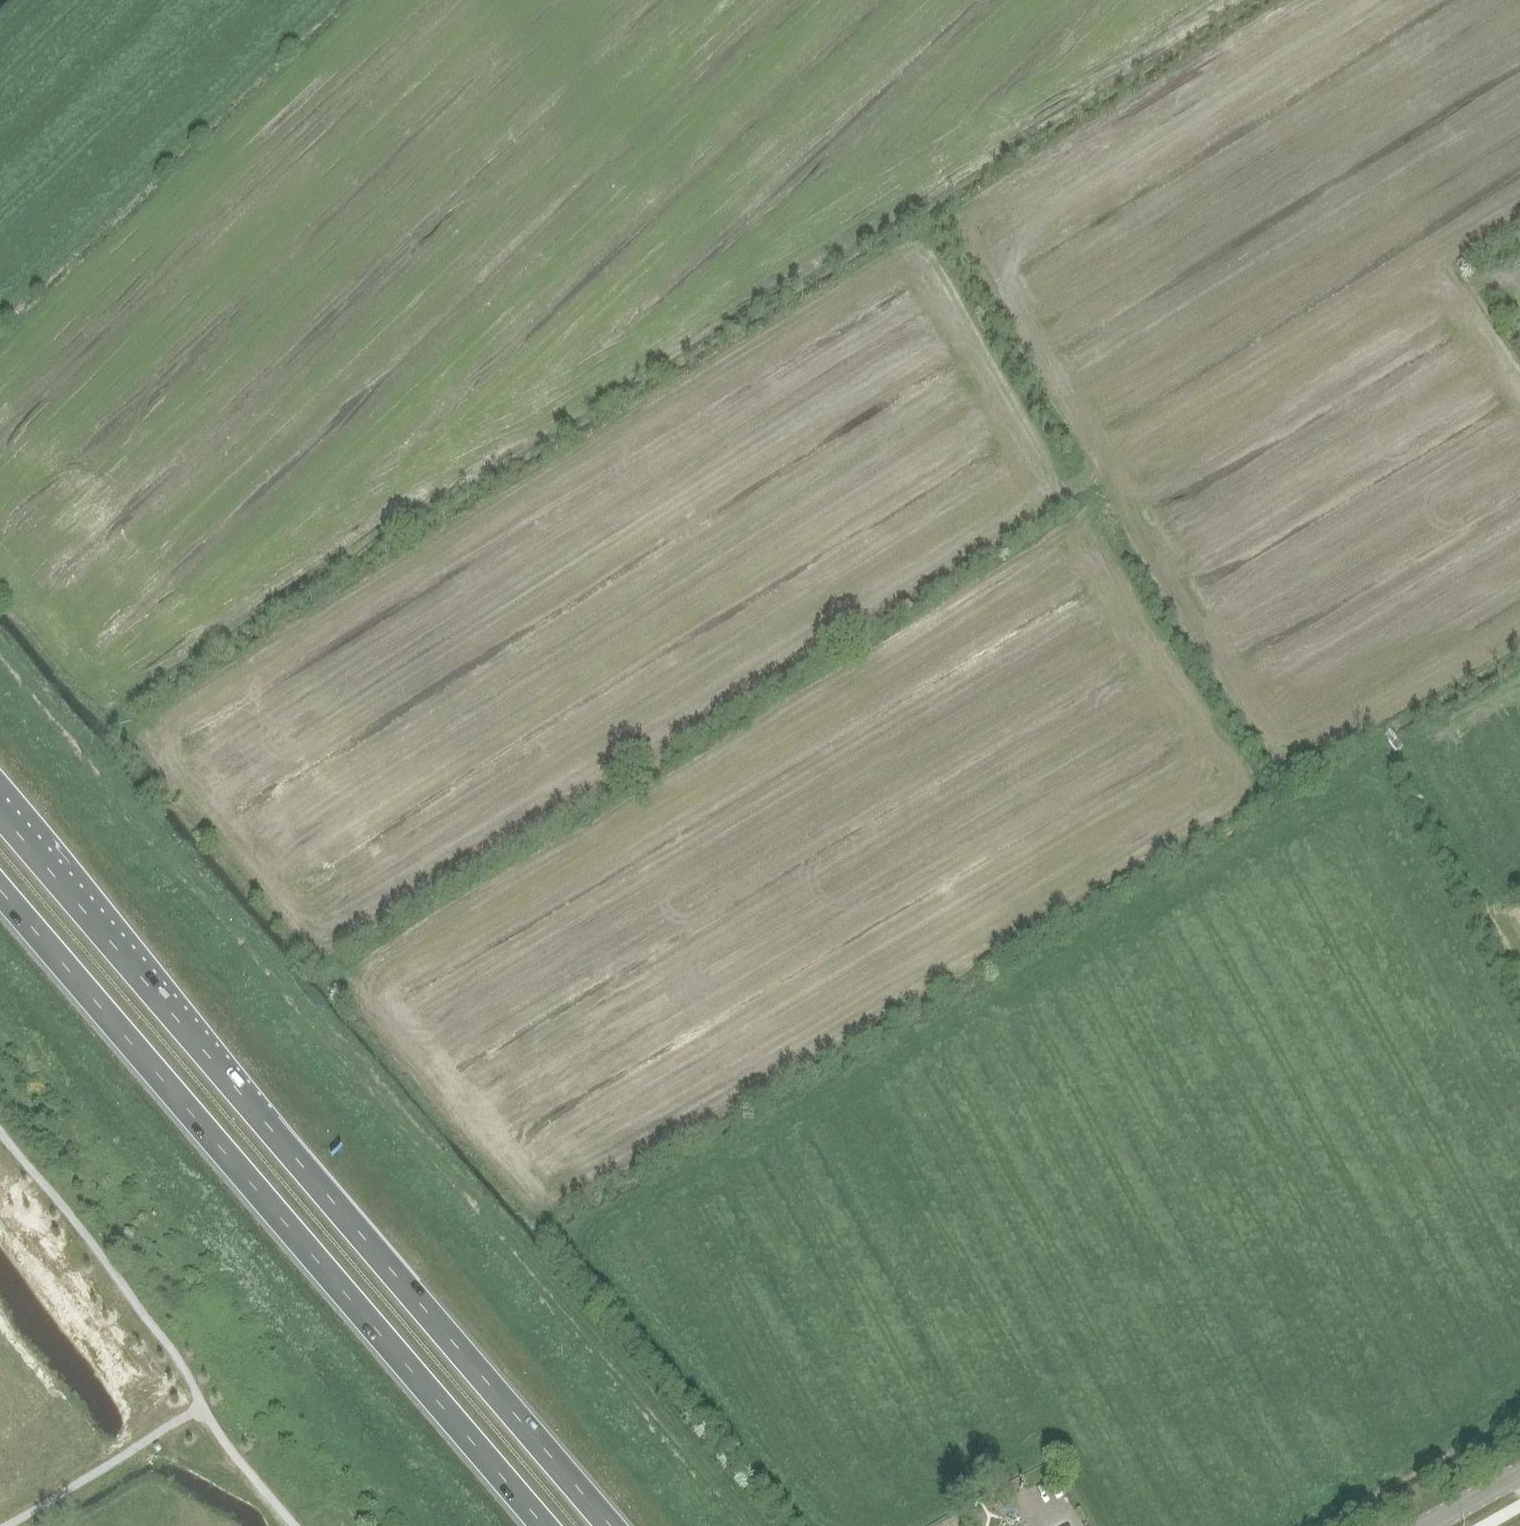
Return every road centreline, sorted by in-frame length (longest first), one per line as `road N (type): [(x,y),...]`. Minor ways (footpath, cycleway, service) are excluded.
road 1 (trunk): [(611,1525),(0,816)]
road 2 (trunk): [(0,889),(545,1525)]

